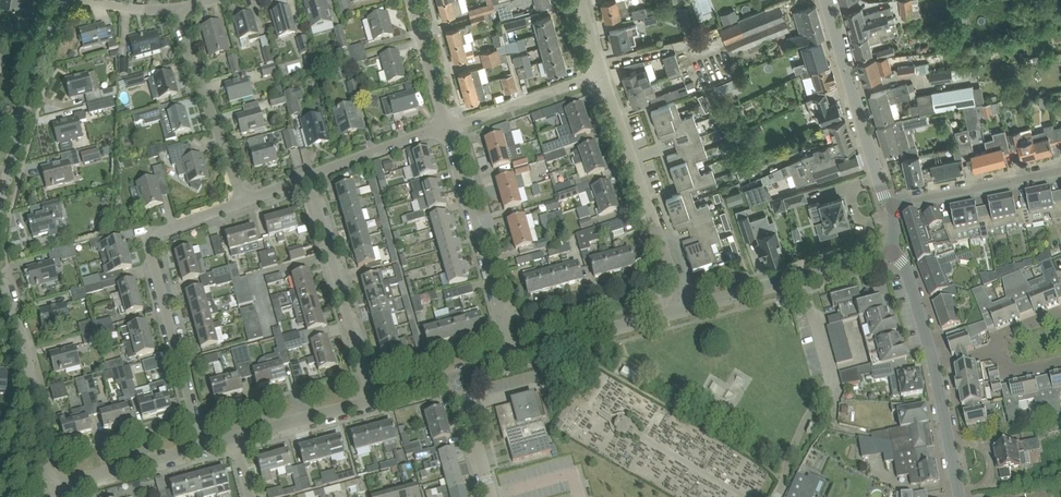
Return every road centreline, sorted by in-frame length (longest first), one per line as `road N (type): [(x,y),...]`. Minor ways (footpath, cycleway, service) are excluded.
road 1 (residential): [(204,446),(151,238),(244,200)]
road 2 (residential): [(371,401),(308,177)]
road 3 (residential): [(682,309),(896,251)]
road 4 (tertiary): [(893,204),(827,0)]
road 5 (residential): [(50,490),(0,285)]
road 6 (residential): [(669,270),(602,74)]
road 7 (residential): [(244,200),(176,8)]
road 8 (unclassified): [(0,189),(56,0)]
road 9 (residential): [(500,316),(446,127)]
road 10 (residential): [(511,357),(682,309)]
road 11 (residential): [(500,316),(669,270)]
road 12 (residential): [(893,204),(1060,169)]
road 13 (residential): [(446,127),(602,74)]
road 14 (residential): [(50,490),(204,446)]
road 15 (residential): [(308,177),(446,127)]
road 16 (residential): [(235,438),(371,401)]
road 17 (residential): [(446,127),(411,0)]
road 18 (tertiary): [(960,496),(936,369)]
road 19 (residential): [(492,496),(459,375)]
road 20 (tertiary): [(936,369),(896,251)]

